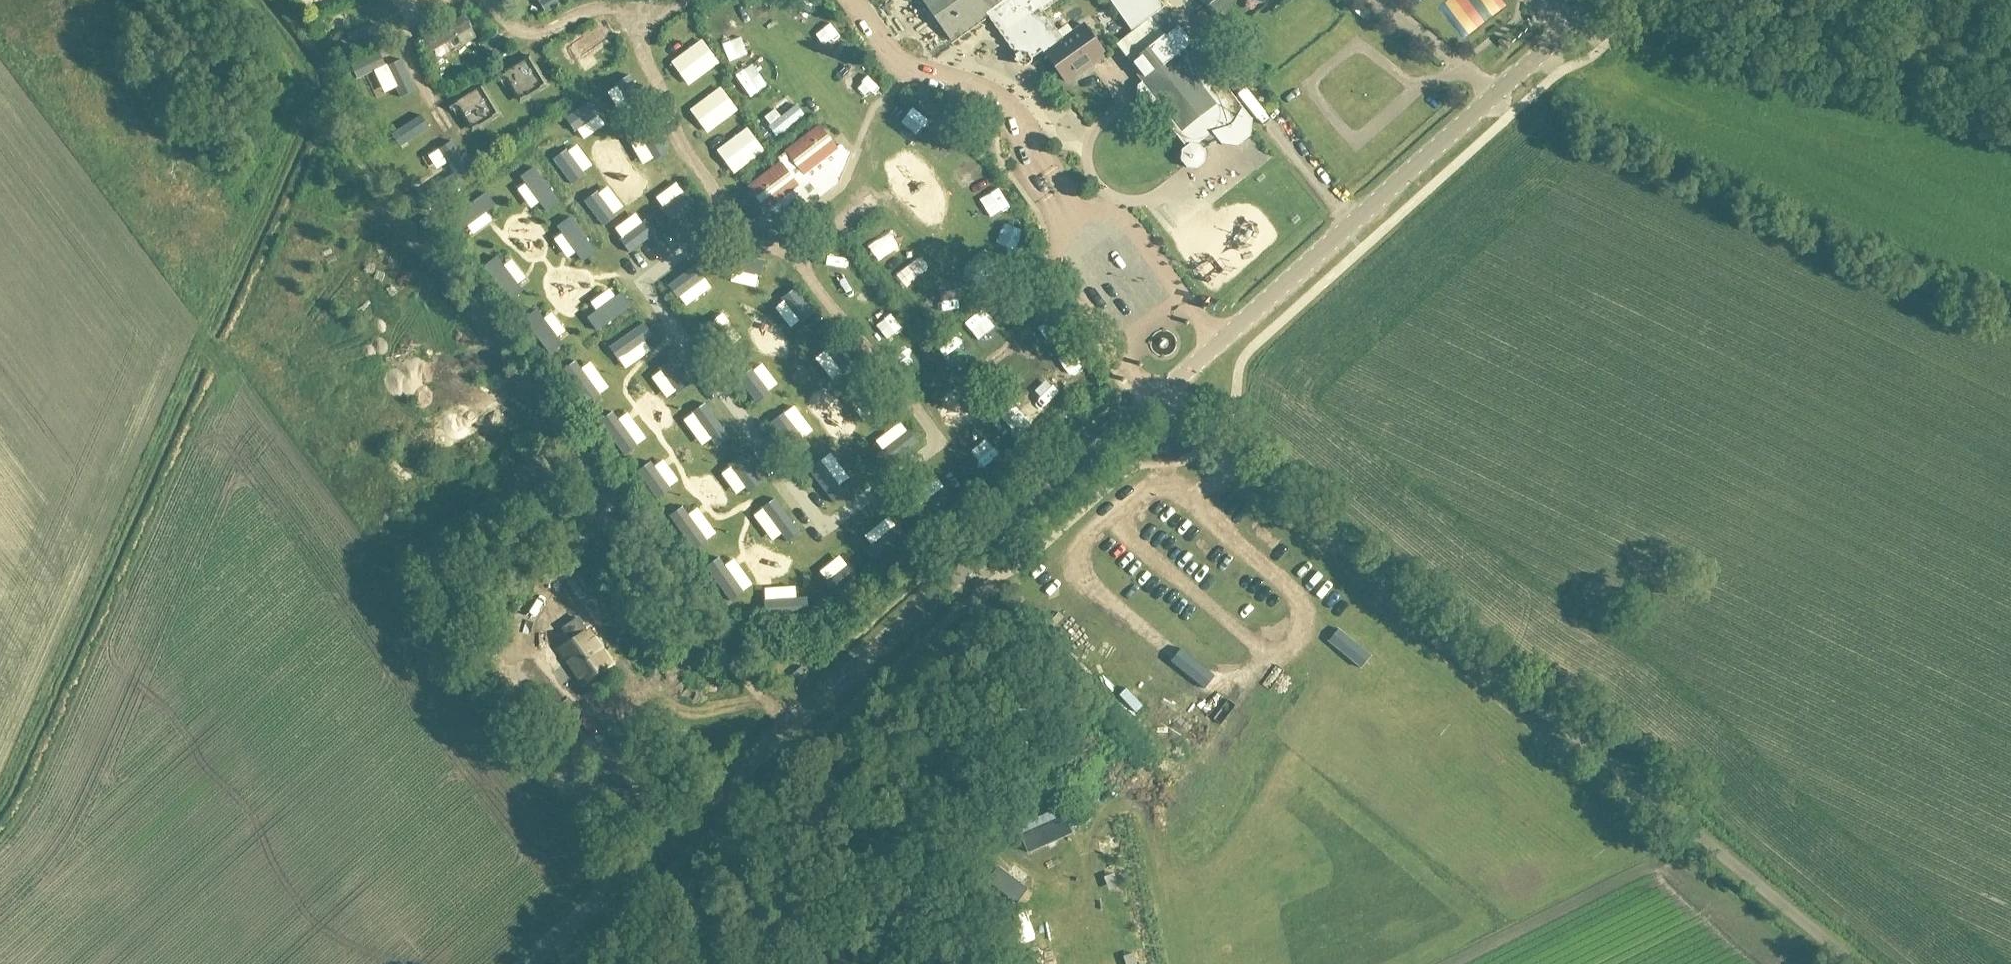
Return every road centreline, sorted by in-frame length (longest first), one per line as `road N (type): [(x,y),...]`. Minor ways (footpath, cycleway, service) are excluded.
road 1 (unclassified): [(1853,963),(1158,401)]
road 2 (unclassified): [(529,963),(1158,401)]
road 3 (unclassified): [(1158,401),(1606,0)]

